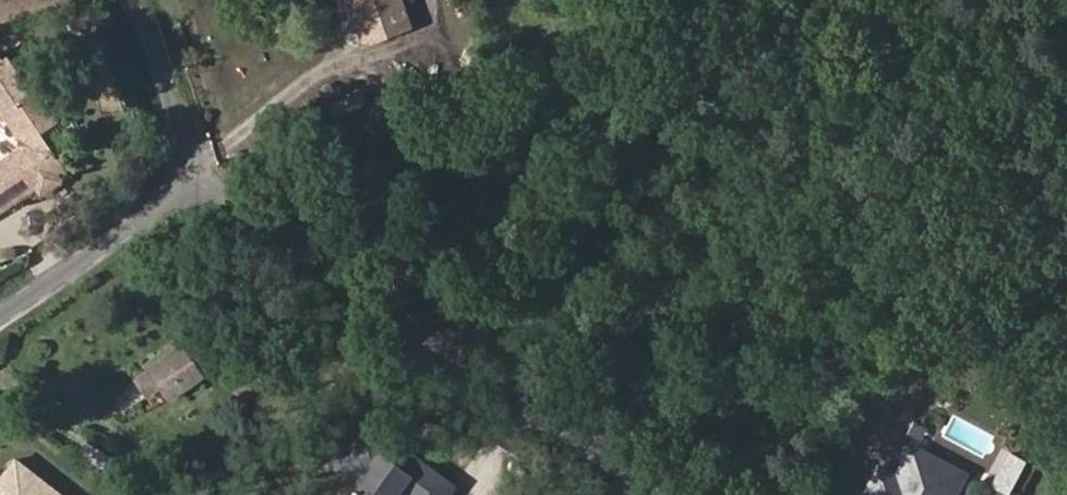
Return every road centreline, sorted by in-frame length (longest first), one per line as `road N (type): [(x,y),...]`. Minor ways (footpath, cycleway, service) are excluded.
road 1 (residential): [(638,494),(205,194)]
road 2 (residential): [(0,334),(205,194)]
road 3 (residential): [(205,194),(142,0)]

